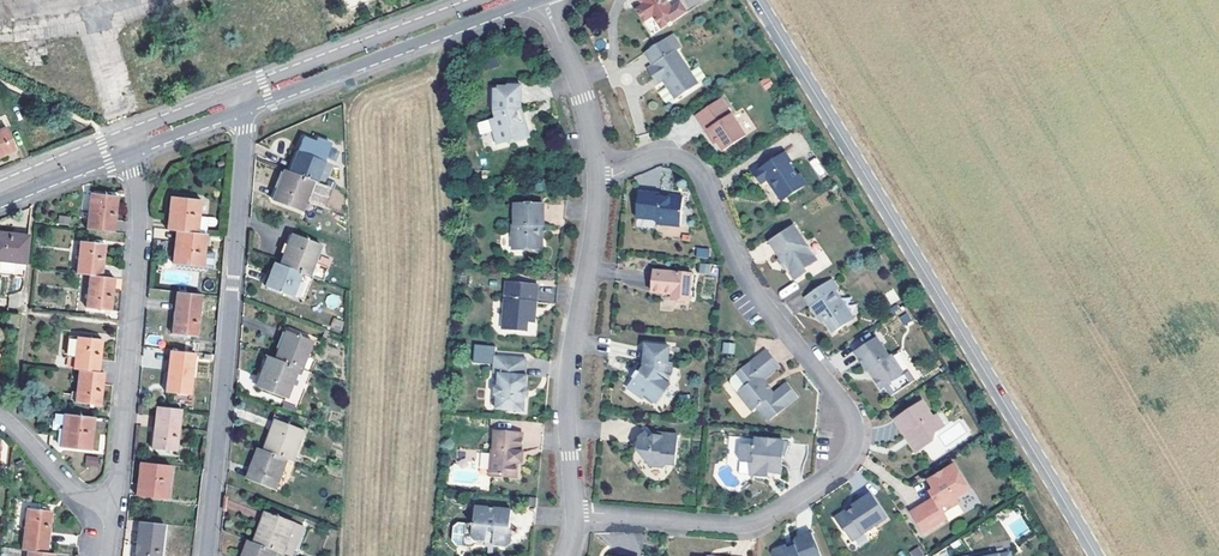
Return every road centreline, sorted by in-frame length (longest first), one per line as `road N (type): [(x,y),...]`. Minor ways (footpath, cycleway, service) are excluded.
road 1 (residential): [(575,513),(729,525),(762,520),(842,465),(855,436),(846,403),(745,281),(690,163),(660,156),(595,177)]
road 2 (unclassified): [(1096,555),(756,0)]
road 3 (residential): [(205,555),(242,109)]
road 4 (residential): [(131,153),(139,237),(113,505)]
road 5 (residential): [(595,177),(593,238),(568,369),(575,513)]
road 6 (residential): [(242,109),(535,0)]
road 7 (residential): [(479,0),(238,90)]
road 8 (residential): [(546,0),(583,97),(595,177)]
road 9 (residential): [(113,505),(89,502),(66,485),(0,417)]
road 10 (residential): [(0,206),(131,153)]
road 11 (residential): [(123,134),(0,185)]
road 12 (residential): [(238,90),(123,134)]

